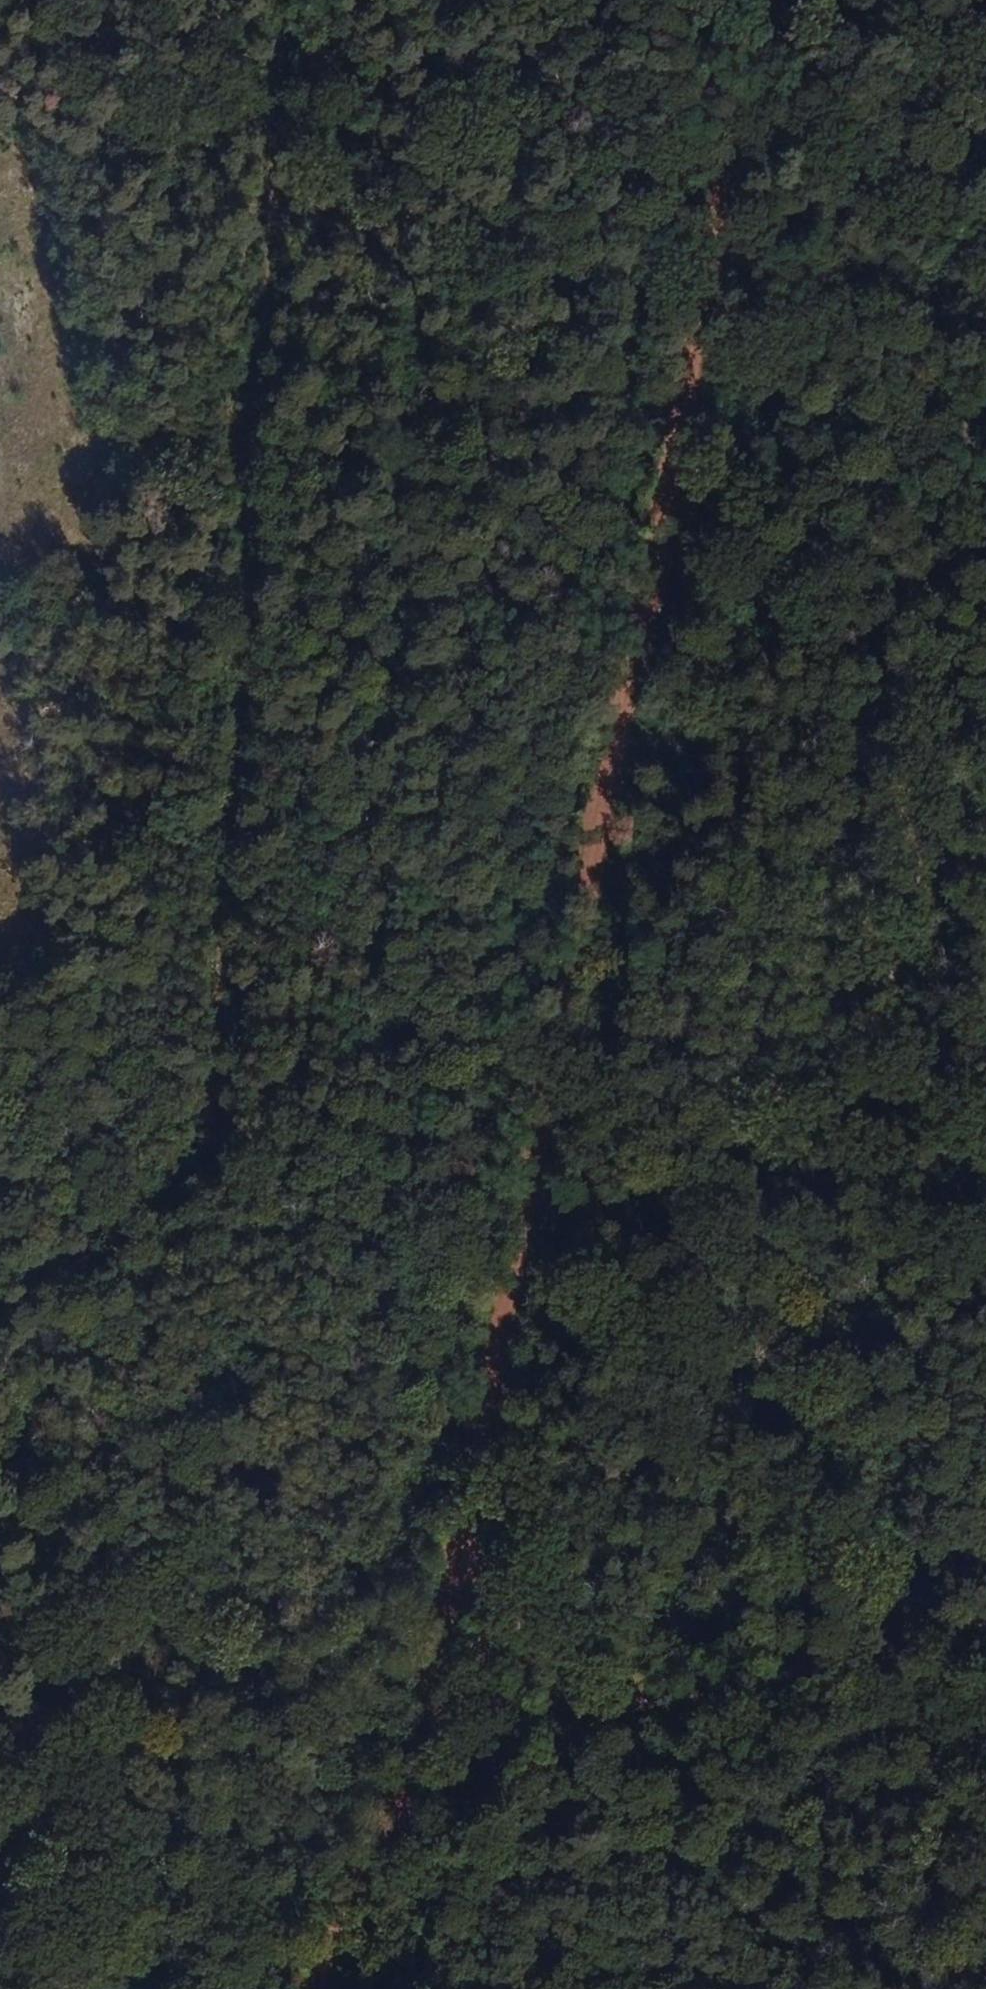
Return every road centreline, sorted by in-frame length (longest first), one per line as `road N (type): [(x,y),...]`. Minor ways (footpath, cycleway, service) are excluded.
road 1 (track): [(754,0),(381,1661),(299,1988)]
road 2 (track): [(381,1661),(428,1688),(509,1686),(985,1563)]

